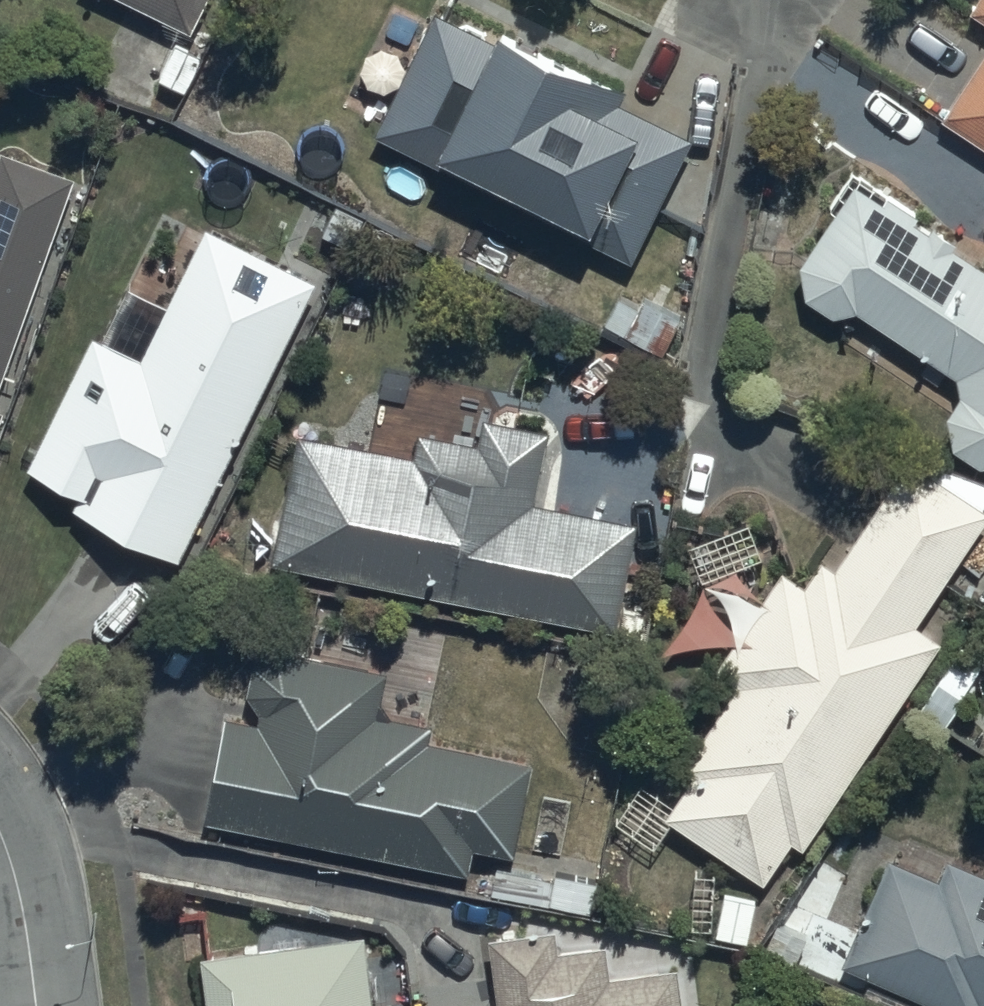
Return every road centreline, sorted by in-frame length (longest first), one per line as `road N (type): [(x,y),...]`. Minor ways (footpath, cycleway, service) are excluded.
road 1 (residential): [(0,844),(16,890),(33,1005)]

